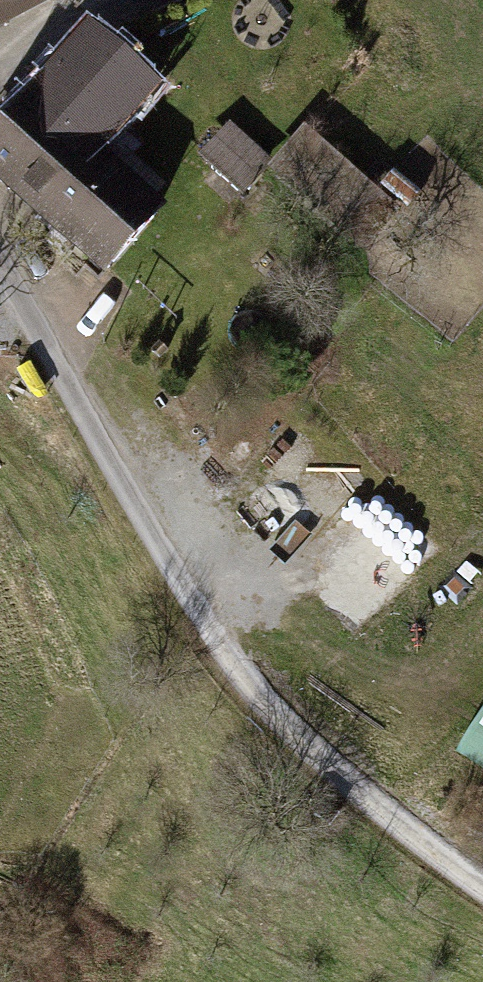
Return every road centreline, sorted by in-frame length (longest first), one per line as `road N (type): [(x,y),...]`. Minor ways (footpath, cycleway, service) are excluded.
road 1 (unclassified): [(482,895),(373,818),(233,666),(0,254)]

